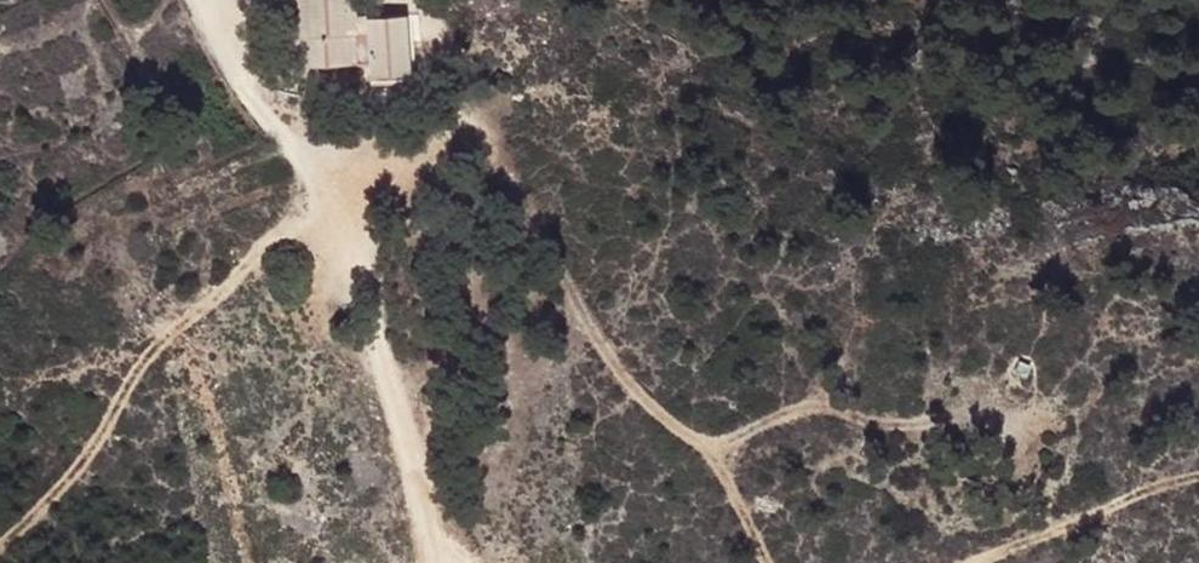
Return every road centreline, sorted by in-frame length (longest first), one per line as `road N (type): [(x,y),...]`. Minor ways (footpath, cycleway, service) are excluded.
road 1 (track): [(779,562),(687,417),(627,361),(570,279),(481,140),(418,0)]
road 2 (track): [(212,0),(345,223),(432,562)]
road 3 (track): [(1198,485),(964,562)]
road 4 (track): [(453,78),(345,223)]

